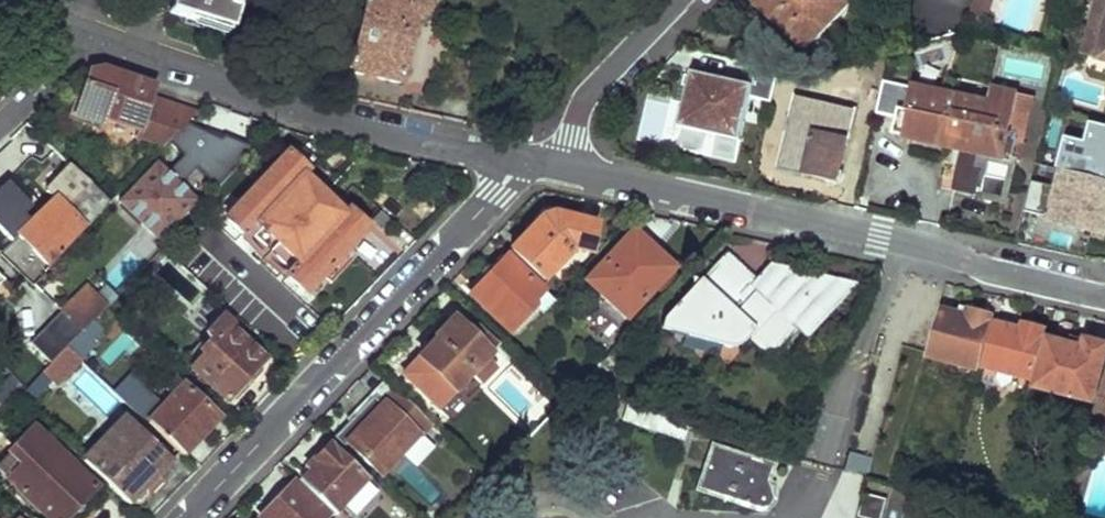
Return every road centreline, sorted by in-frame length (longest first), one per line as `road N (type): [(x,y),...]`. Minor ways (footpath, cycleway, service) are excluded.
road 1 (residential): [(566,171),(1104,295)]
road 2 (residential): [(189,517),(492,199),(515,163)]
road 3 (residential): [(67,33),(252,100),(515,163)]
road 4 (residential): [(675,0),(585,101),(566,171)]

